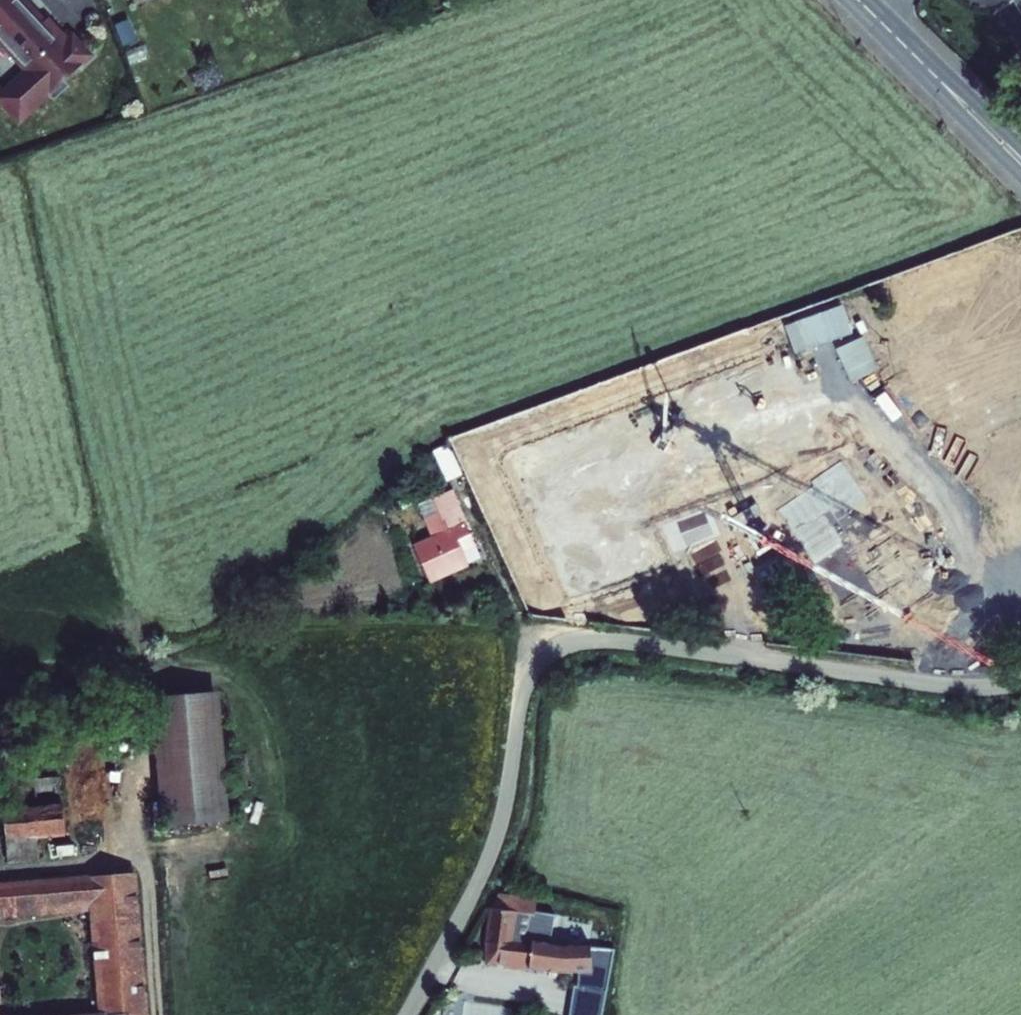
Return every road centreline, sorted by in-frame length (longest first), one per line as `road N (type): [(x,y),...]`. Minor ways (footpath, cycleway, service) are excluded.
road 1 (residential): [(405,1014),(489,858),(505,810),(522,692),(549,649),(606,641),(936,684),(1020,679)]
road 2 (secondary): [(858,0),(1020,162)]

